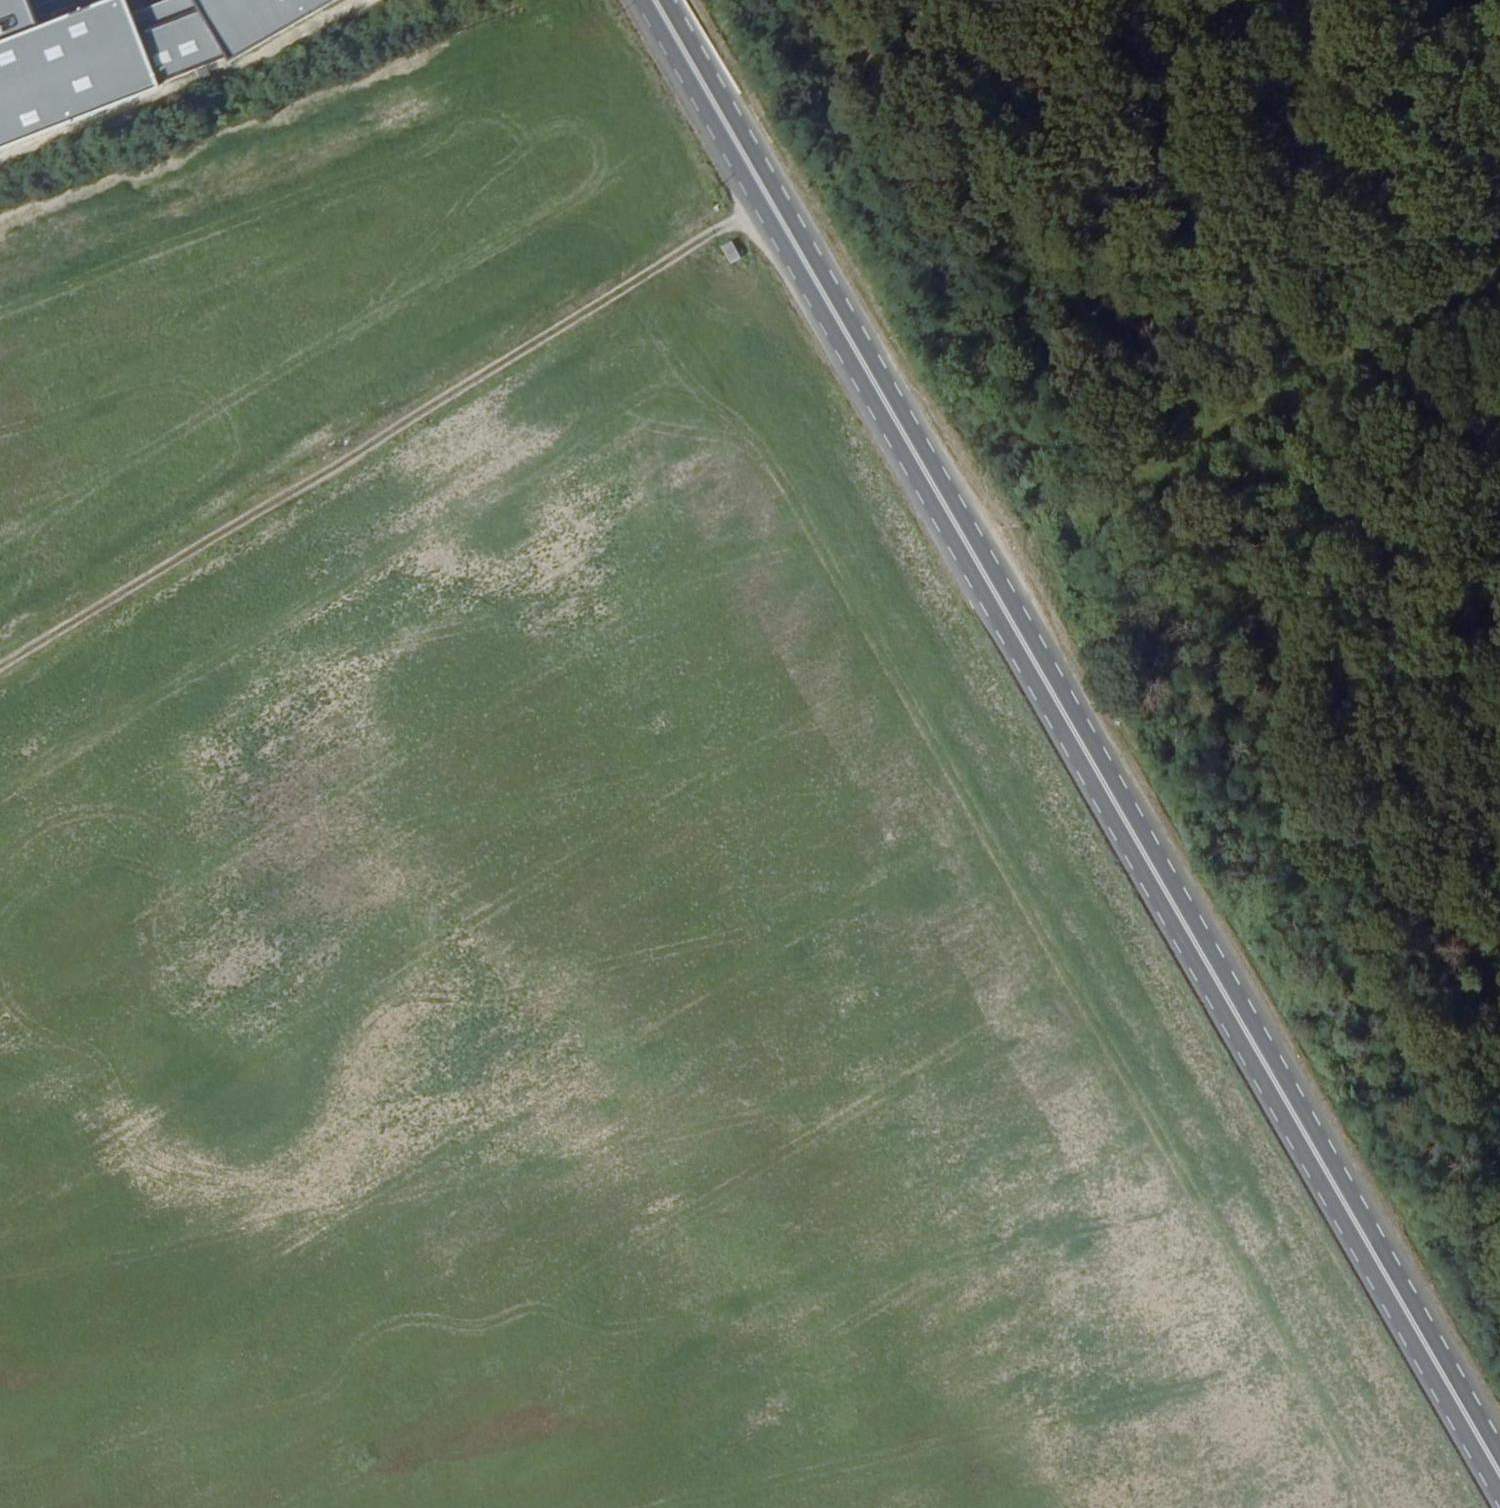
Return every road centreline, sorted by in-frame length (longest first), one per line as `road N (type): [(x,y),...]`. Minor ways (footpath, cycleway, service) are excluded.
road 1 (primary): [(655,0),(1499,1473)]
road 2 (track): [(0,687),(399,427),(771,203)]
road 3 (track): [(982,570),(1499,267)]

